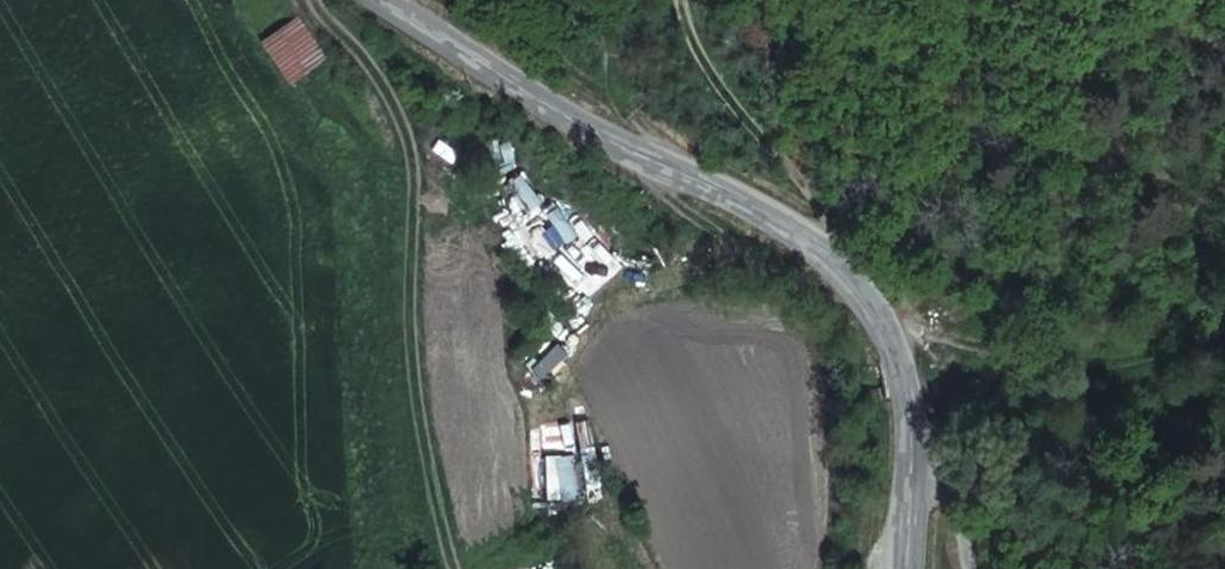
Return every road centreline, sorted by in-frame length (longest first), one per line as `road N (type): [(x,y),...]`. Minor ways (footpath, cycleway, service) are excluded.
road 1 (tertiary): [(378,0),(596,131),(788,220),(850,271),(878,310),(913,412),(908,568)]
road 2 (track): [(1001,568),(913,412)]
road 3 (track): [(596,131),(548,40),(511,0)]

